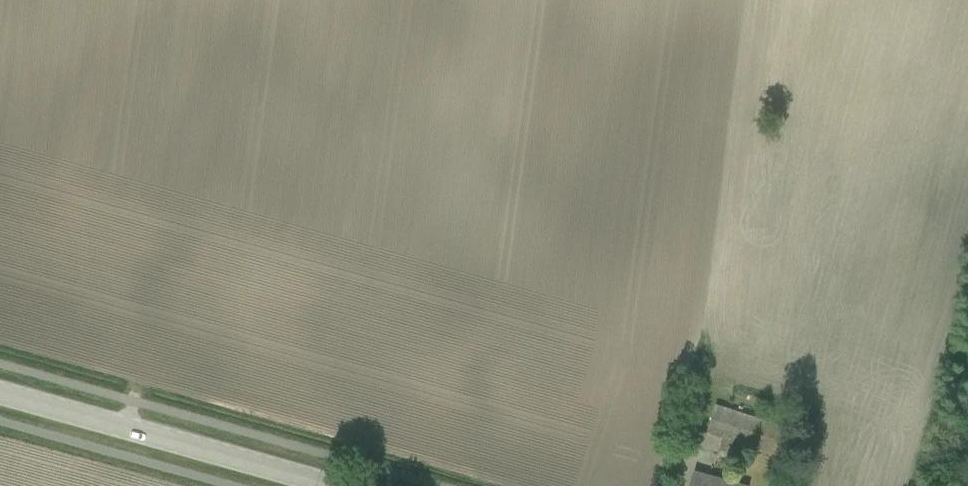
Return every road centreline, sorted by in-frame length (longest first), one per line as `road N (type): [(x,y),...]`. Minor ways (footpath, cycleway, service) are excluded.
road 1 (secondary): [(333,485),(0,392)]

